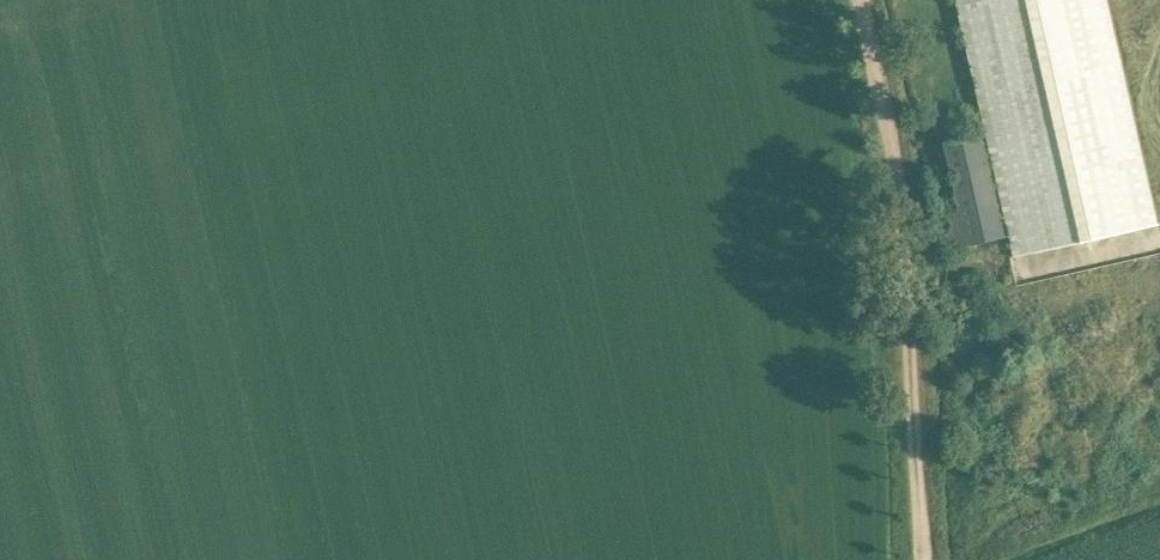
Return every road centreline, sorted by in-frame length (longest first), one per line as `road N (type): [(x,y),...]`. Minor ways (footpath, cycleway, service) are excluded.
road 1 (track): [(857,0),(906,224),(919,559)]

